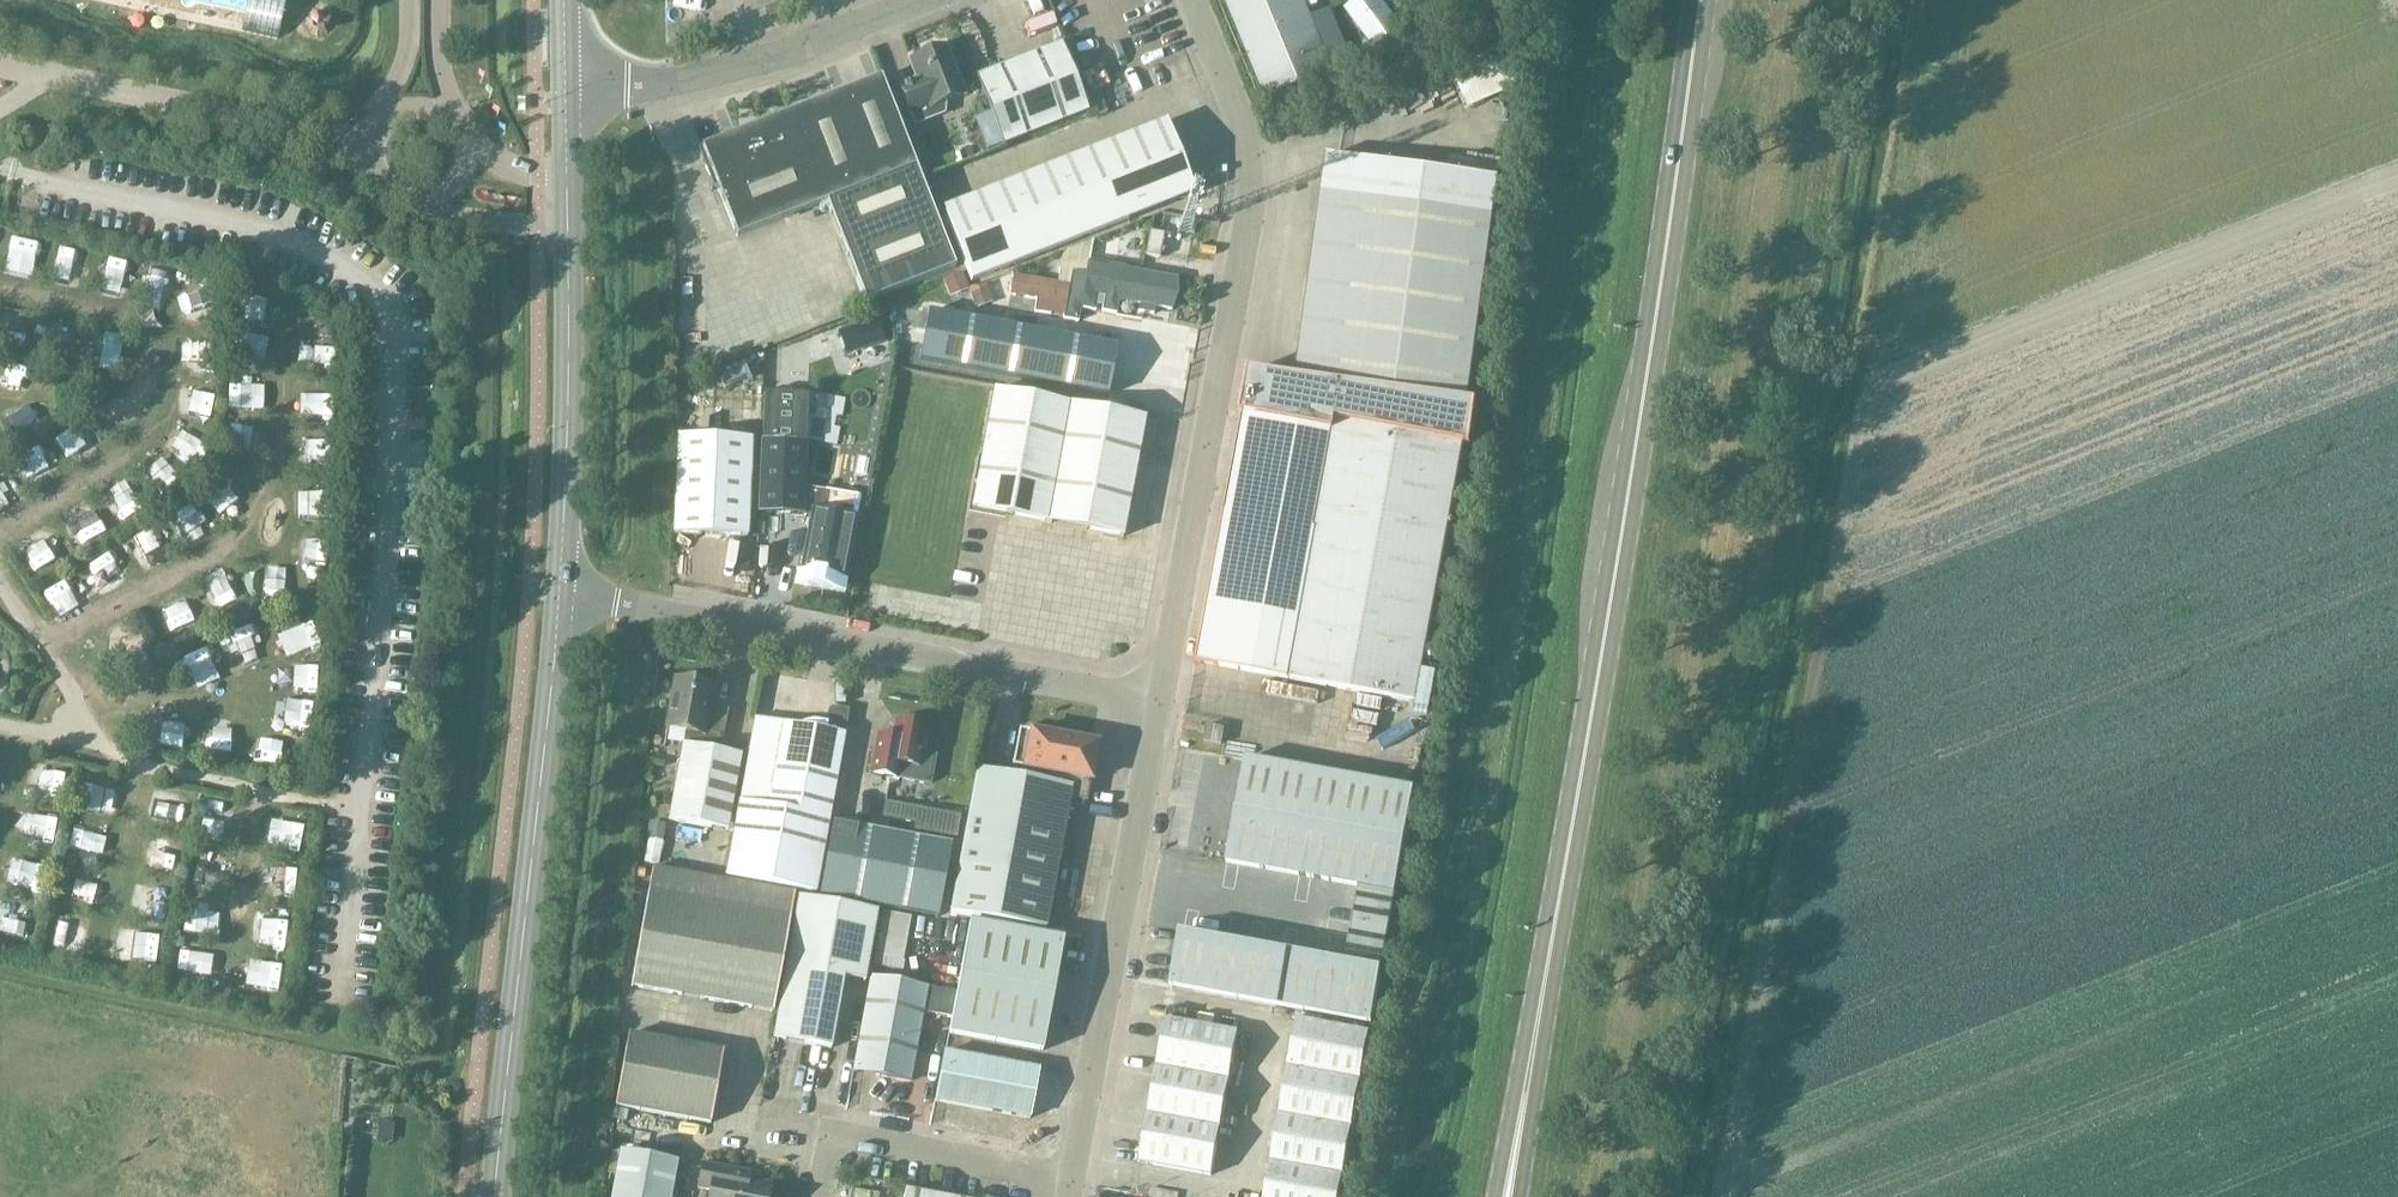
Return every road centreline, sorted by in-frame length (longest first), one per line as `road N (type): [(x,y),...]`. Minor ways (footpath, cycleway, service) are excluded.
road 1 (primary): [(1507,1196),(1628,512),(1698,0)]
road 2 (unclassified): [(1159,702),(1249,190),(1246,150),(1190,0)]
road 3 (unclassified): [(1159,702),(559,593)]
road 4 (tertiary): [(494,1196),(559,593)]
road 5 (tertiary): [(559,593),(564,92)]
road 6 (unclassified): [(1068,1183),(1159,702)]
road 7 (unclassified): [(564,92),(746,68),(937,0)]
road 8 (unclassified): [(826,1135),(1068,1183)]

